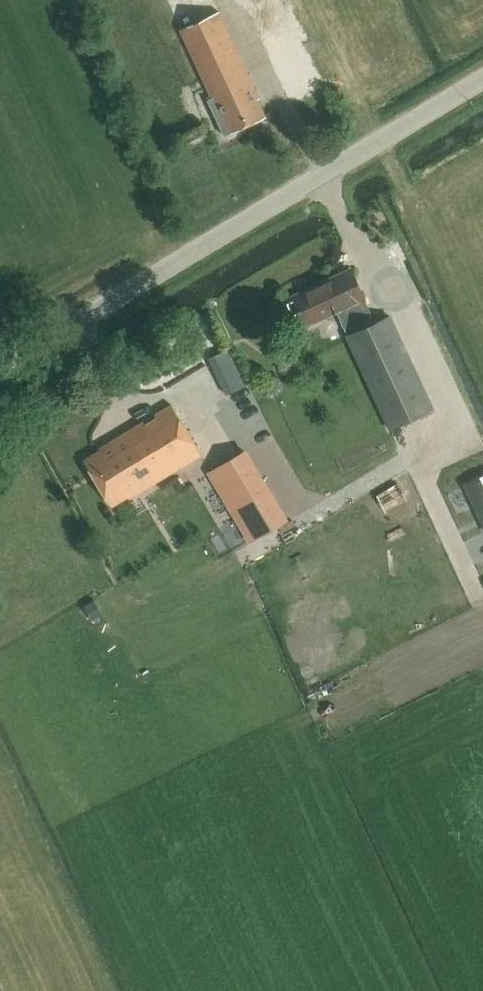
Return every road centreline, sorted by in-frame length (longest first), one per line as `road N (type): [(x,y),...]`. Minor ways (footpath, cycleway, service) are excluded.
road 1 (unclassified): [(0,371),(482,80)]

